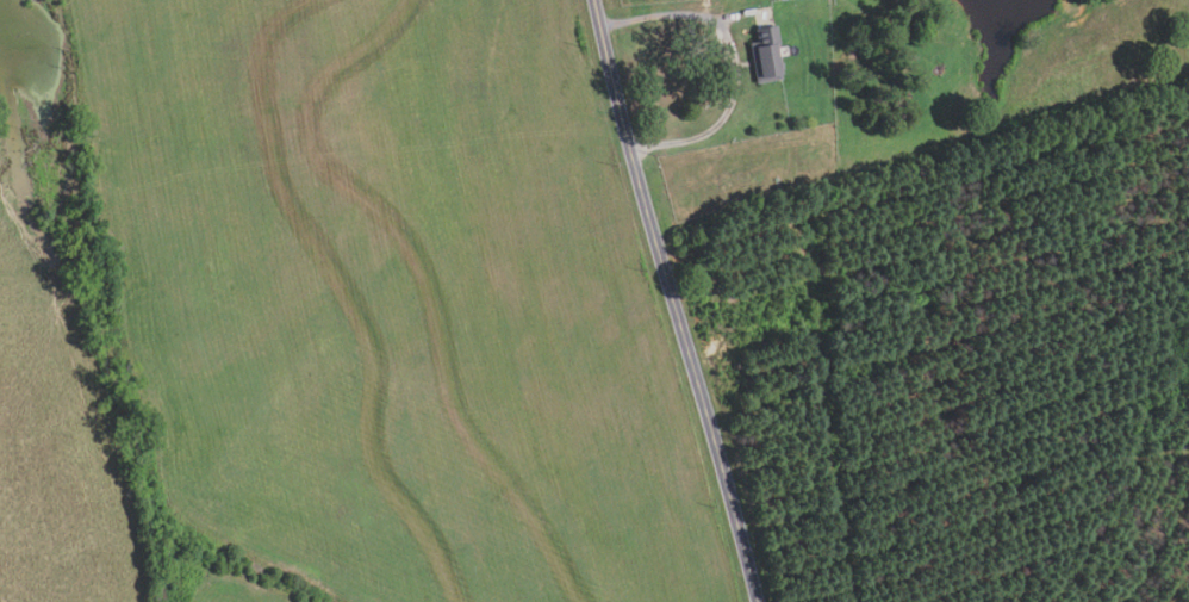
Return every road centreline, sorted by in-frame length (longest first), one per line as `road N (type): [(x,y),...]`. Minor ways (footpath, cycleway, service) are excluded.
road 1 (tertiary): [(758,601),(596,0)]

